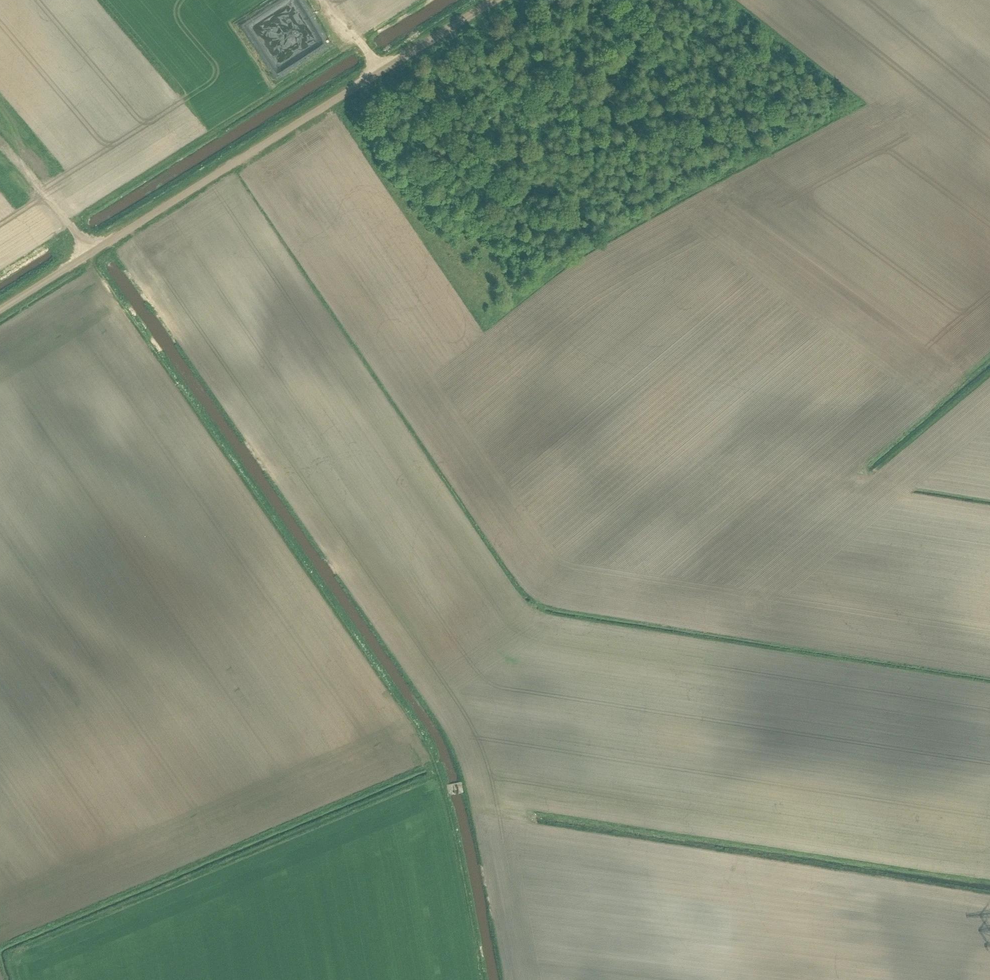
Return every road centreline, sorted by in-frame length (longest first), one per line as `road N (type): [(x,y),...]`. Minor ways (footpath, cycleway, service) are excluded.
road 1 (track): [(86,254),(428,748),(482,979)]
road 2 (unclassified): [(0,309),(490,0)]

